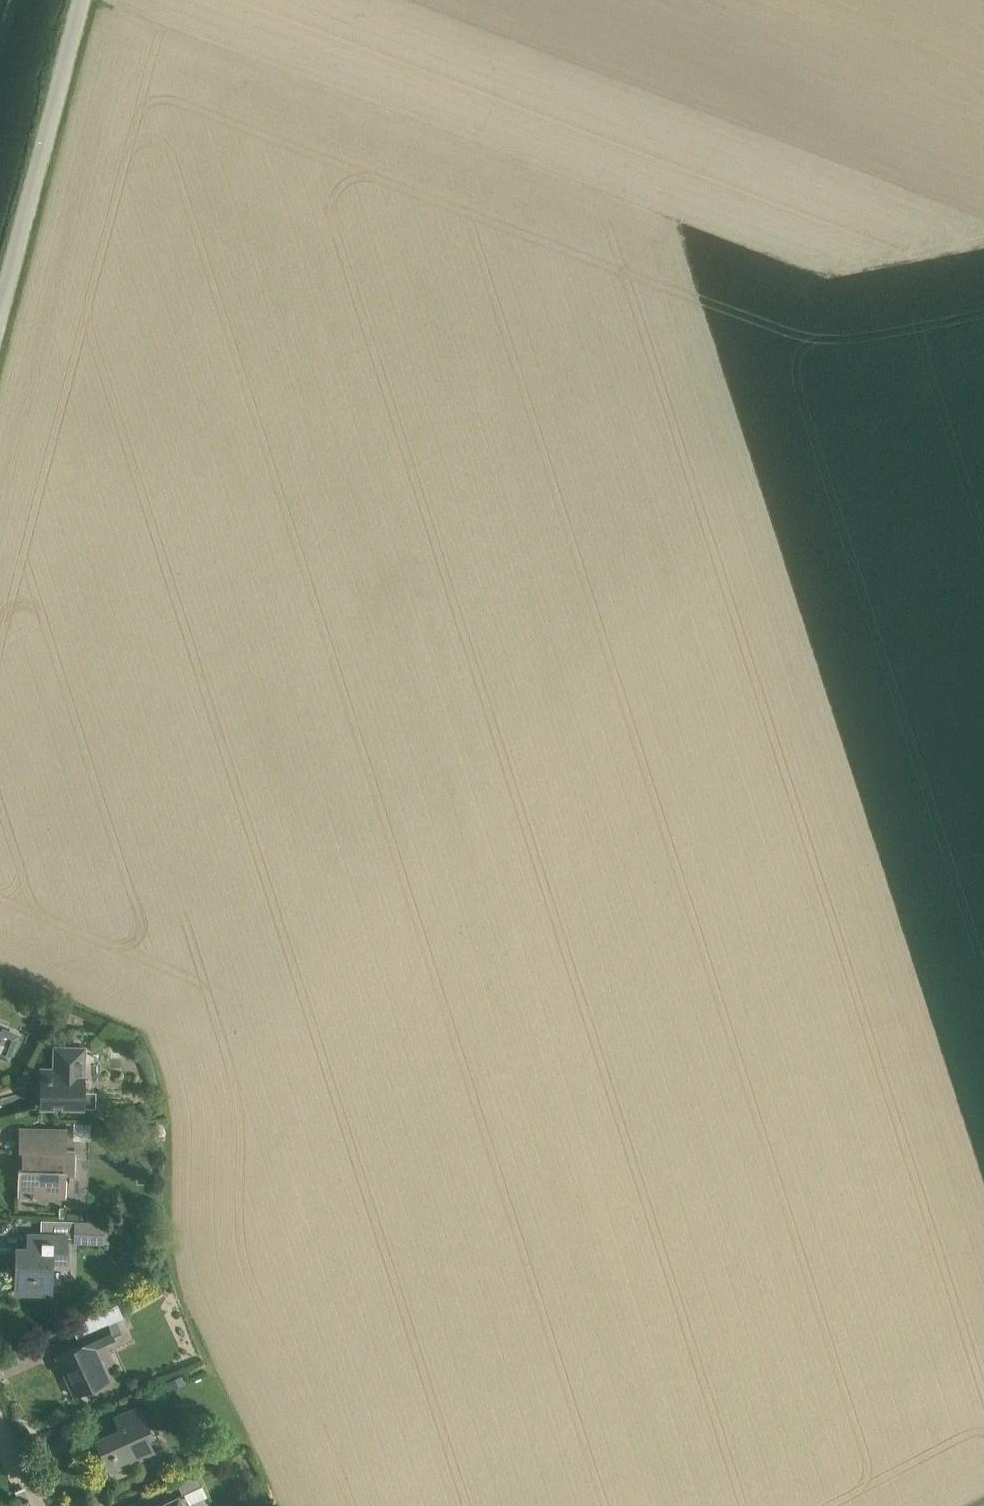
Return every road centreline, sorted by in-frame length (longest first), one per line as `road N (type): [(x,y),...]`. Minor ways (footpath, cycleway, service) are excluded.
road 1 (unclassified): [(0,313),(82,0)]

